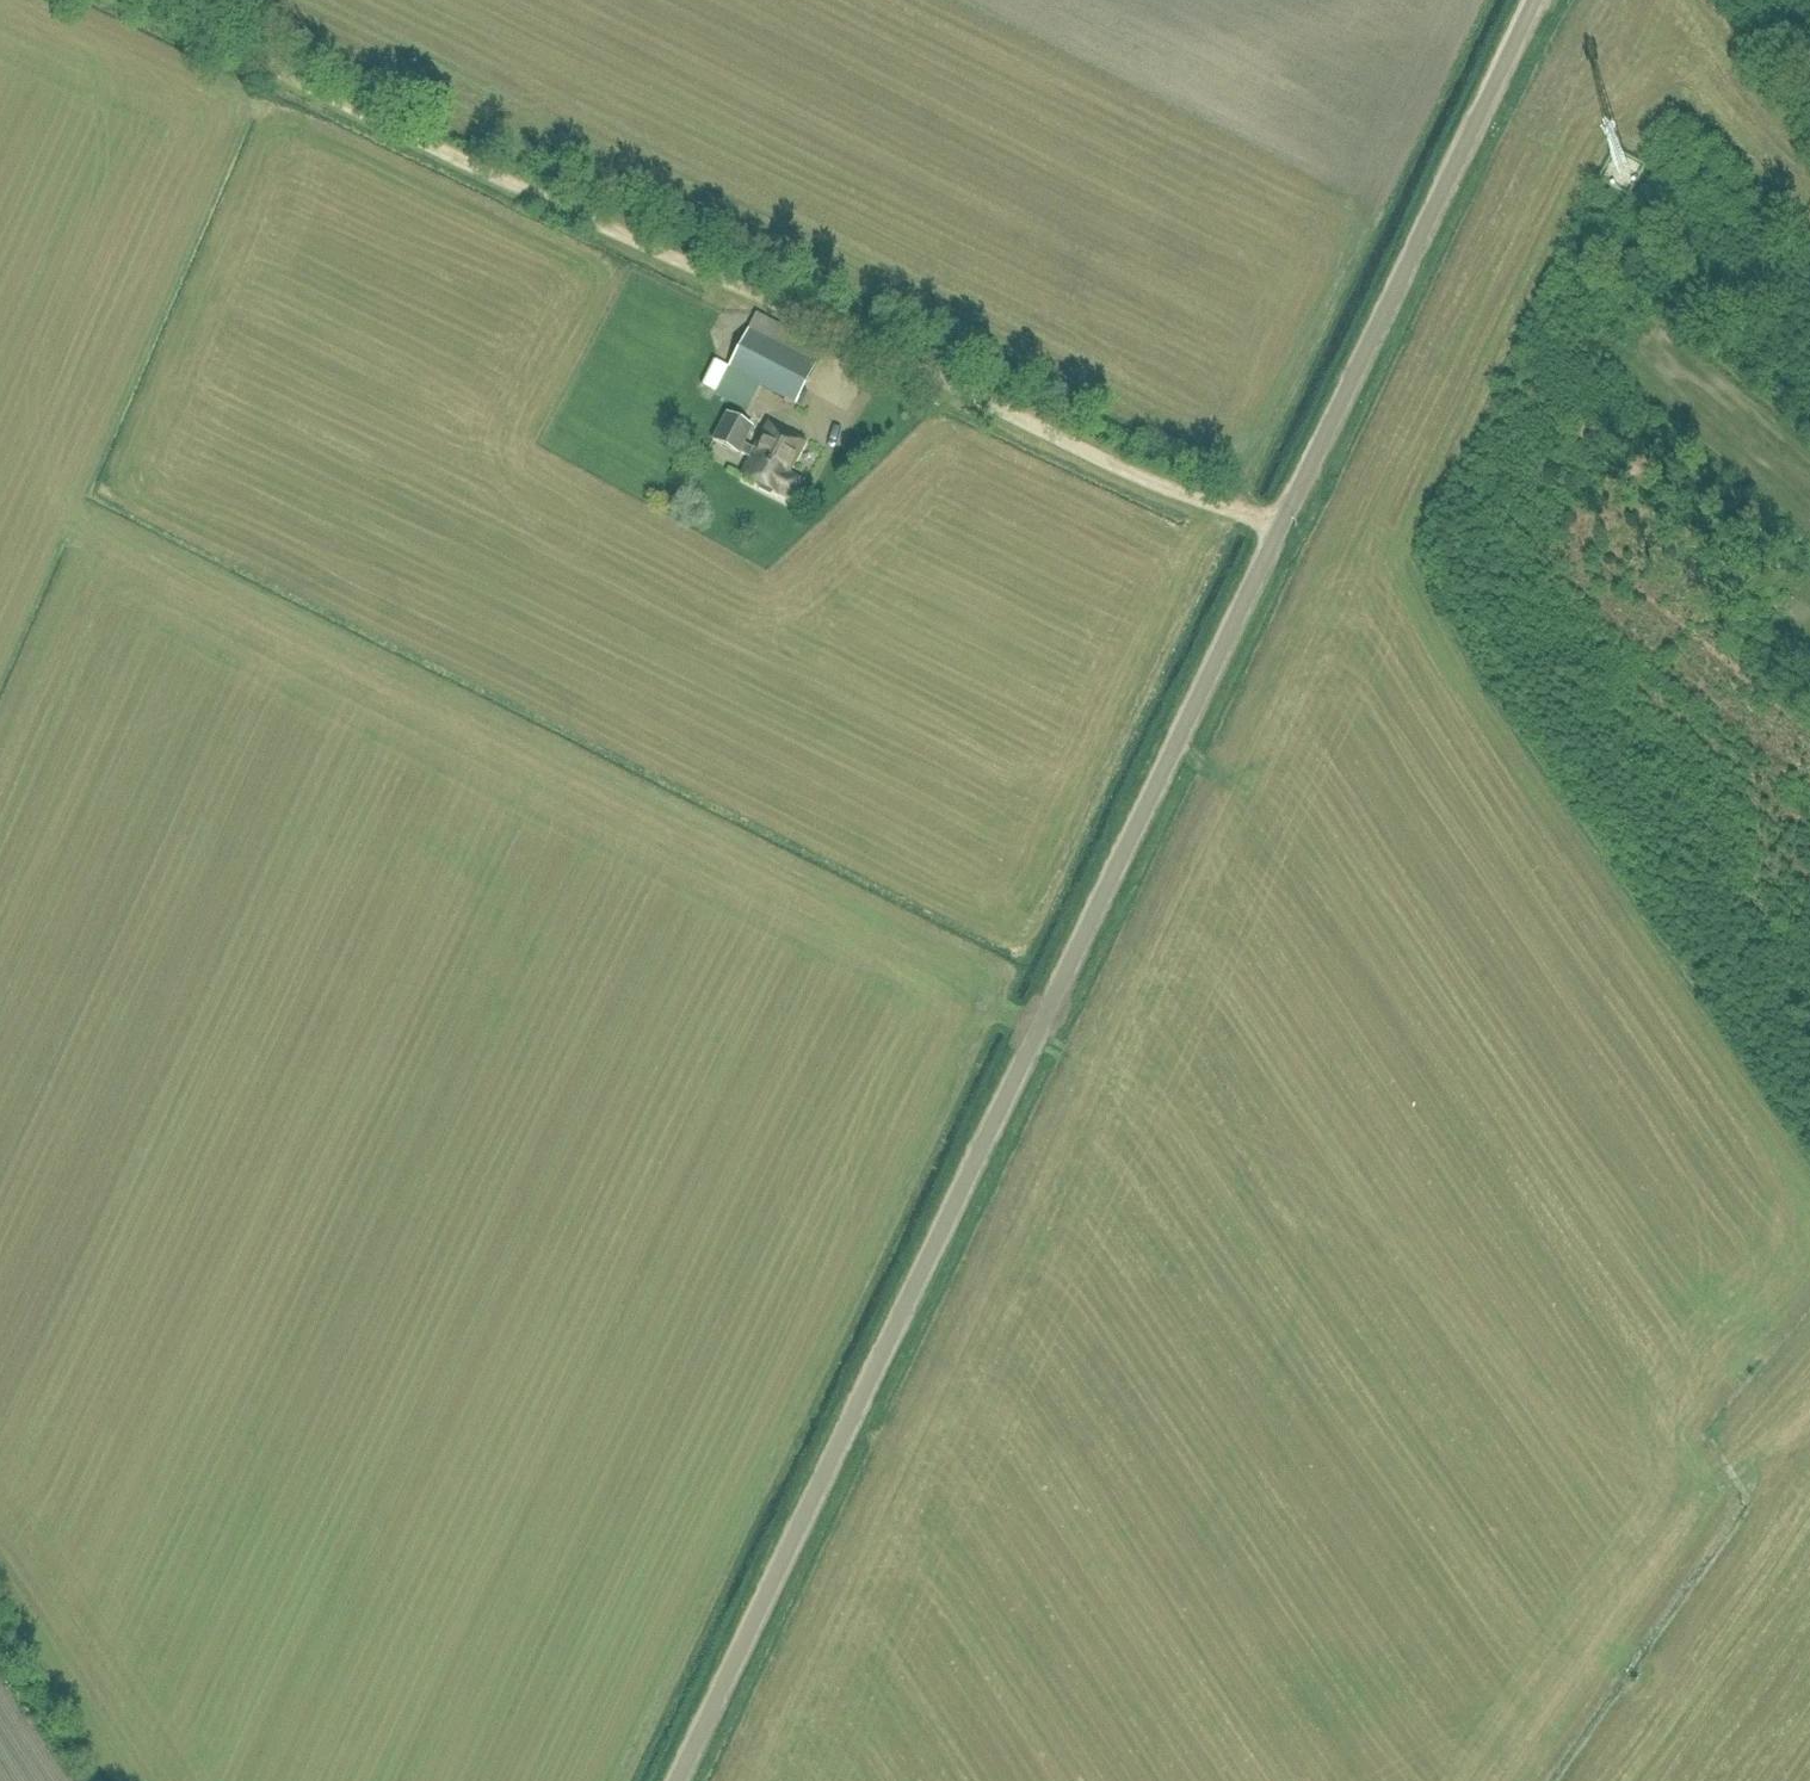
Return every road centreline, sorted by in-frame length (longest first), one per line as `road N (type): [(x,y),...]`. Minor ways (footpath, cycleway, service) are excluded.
road 1 (unclassified): [(671,1780),(1269,531),(1533,0)]
road 2 (track): [(1269,531),(124,0)]

